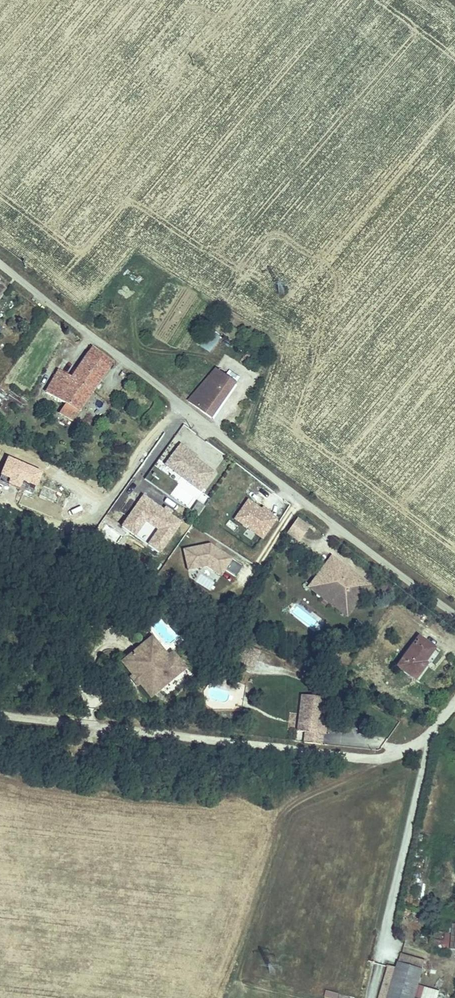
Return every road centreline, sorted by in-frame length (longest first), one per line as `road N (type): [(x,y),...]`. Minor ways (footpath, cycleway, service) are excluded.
road 1 (residential): [(454,618),(0,261)]
road 2 (track): [(210,997),(277,819),(296,798),(388,756)]

